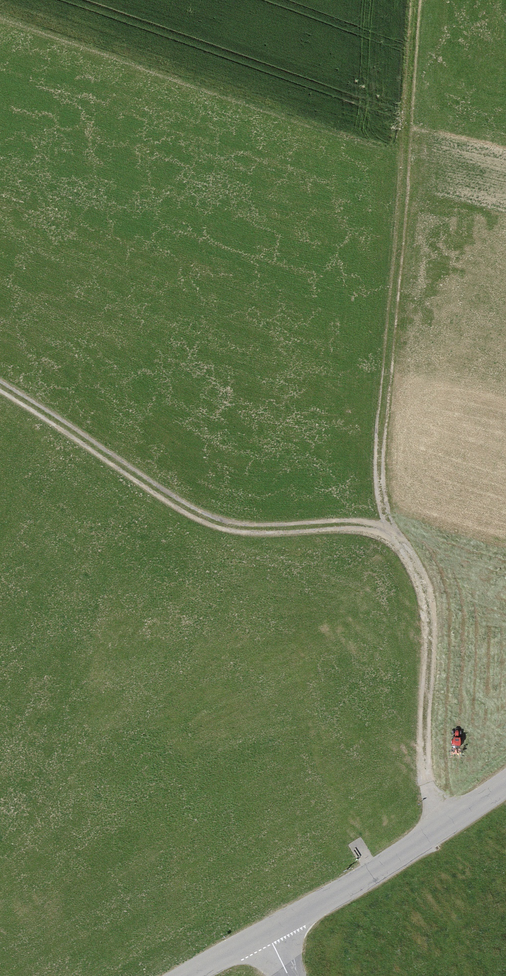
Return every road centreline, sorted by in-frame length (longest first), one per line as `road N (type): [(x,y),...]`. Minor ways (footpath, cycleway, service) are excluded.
road 1 (track): [(441,828),(424,761),(431,616),(424,585),(389,530),(236,532),(159,503),(0,391)]
road 2 (track): [(389,530),(380,477),(417,0)]
road 3 (residential): [(267,932),(505,784)]

